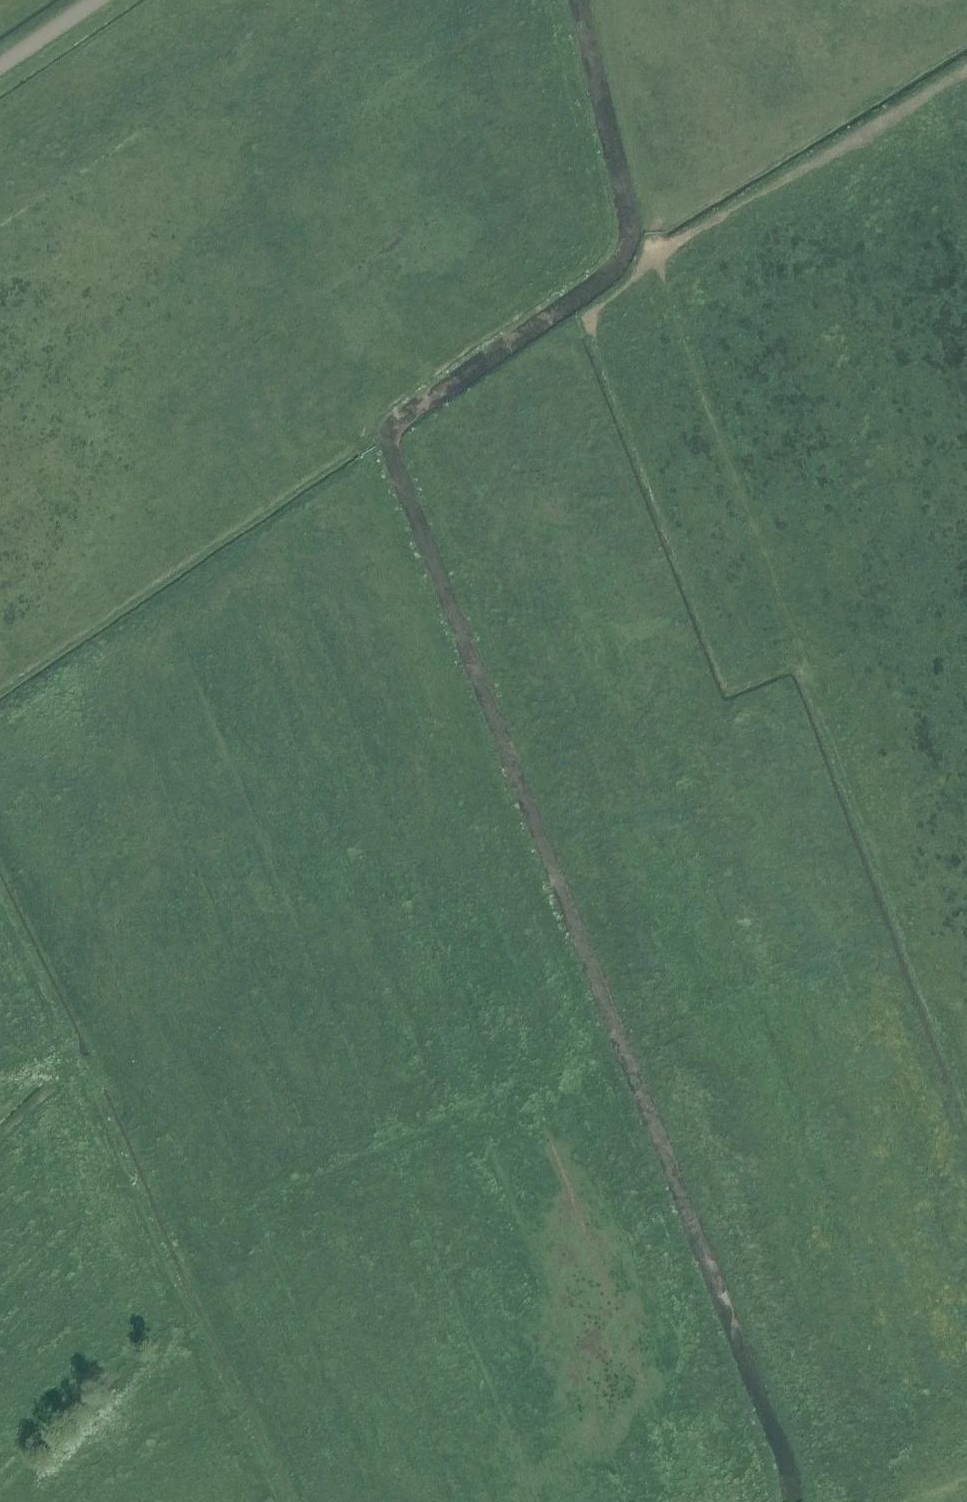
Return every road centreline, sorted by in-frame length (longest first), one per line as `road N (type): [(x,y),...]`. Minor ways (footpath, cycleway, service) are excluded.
road 1 (unclassified): [(0,68),(100,0)]

